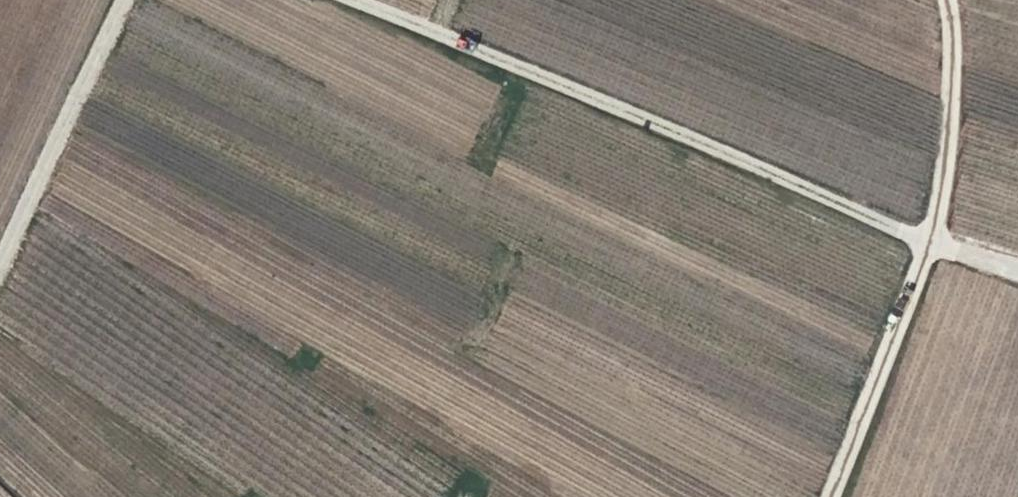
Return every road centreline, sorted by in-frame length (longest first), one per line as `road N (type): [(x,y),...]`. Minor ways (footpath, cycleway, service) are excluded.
road 1 (track): [(357,0),(930,241),(1017,267)]
road 2 (track): [(832,496),(940,198),(953,101),(944,0)]
road 3 (track): [(0,261),(128,0)]

